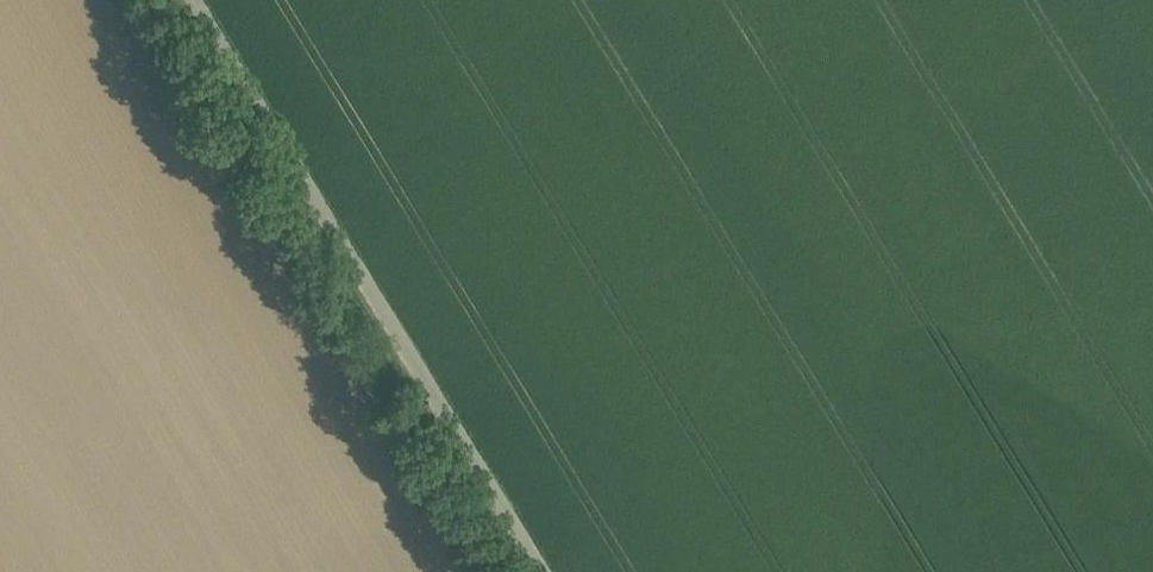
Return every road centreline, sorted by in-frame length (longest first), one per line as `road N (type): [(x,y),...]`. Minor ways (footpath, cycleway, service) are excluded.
road 1 (track): [(206,0),(551,571)]

